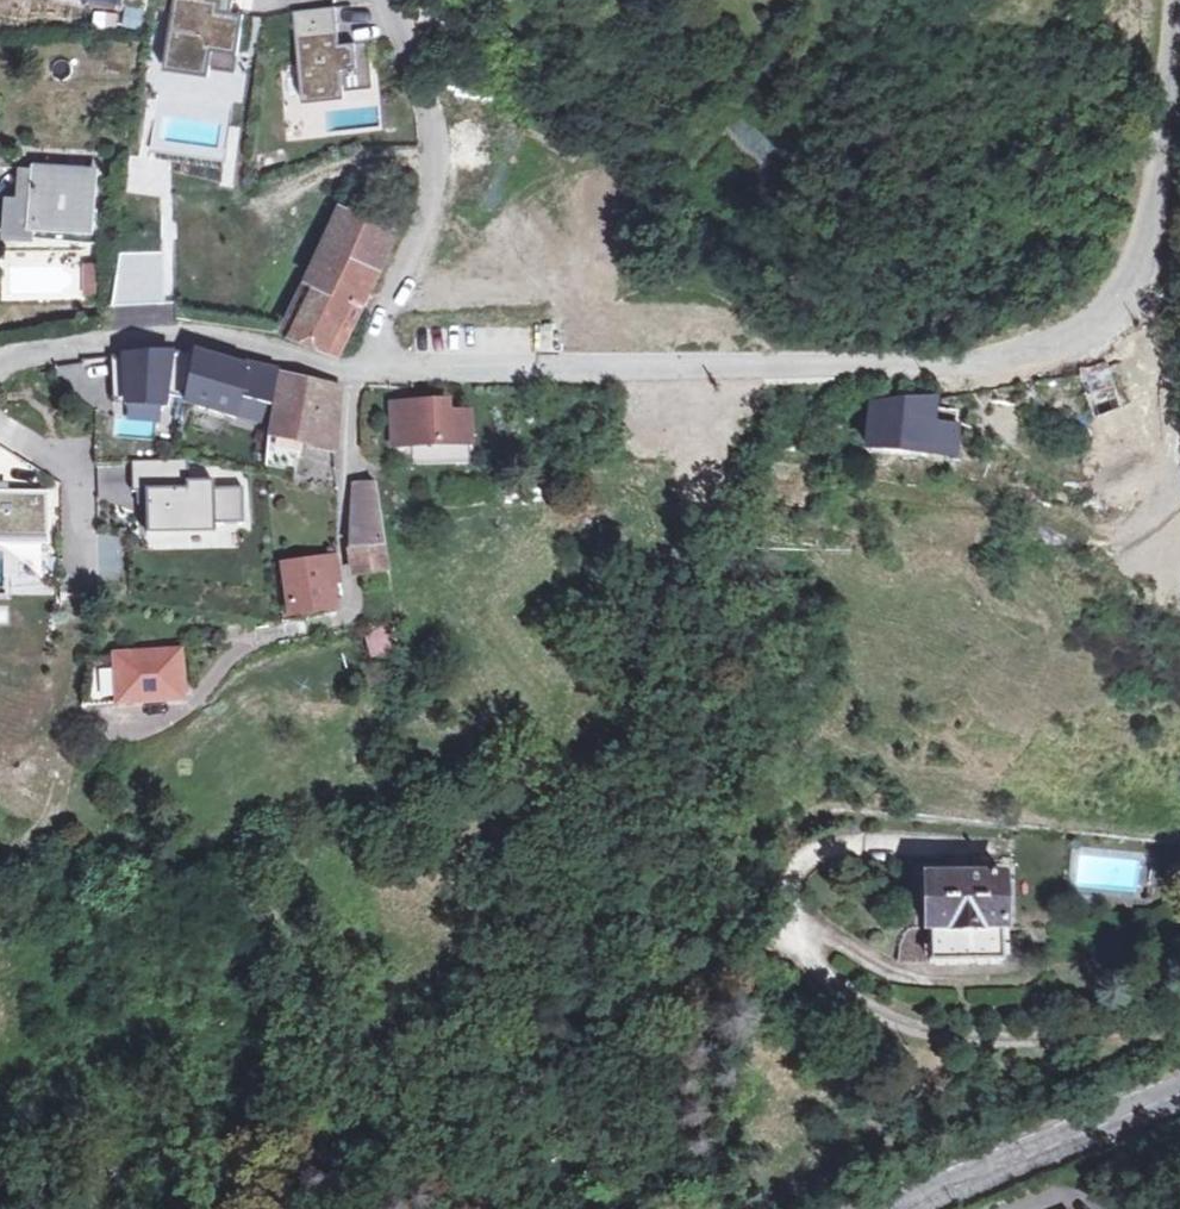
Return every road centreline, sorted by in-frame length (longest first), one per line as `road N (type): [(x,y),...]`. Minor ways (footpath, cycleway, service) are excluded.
road 1 (tertiary): [(1179,53),(1169,157),(1137,281),(1098,330),(1039,358),(914,371),(357,377)]
road 2 (residential): [(387,0),(411,60),(428,166),(427,220),(357,377)]
road 3 (tertiary): [(357,377),(242,338),(184,331),(0,352)]
road 4 (secondary): [(904,1208),(1179,1095)]

